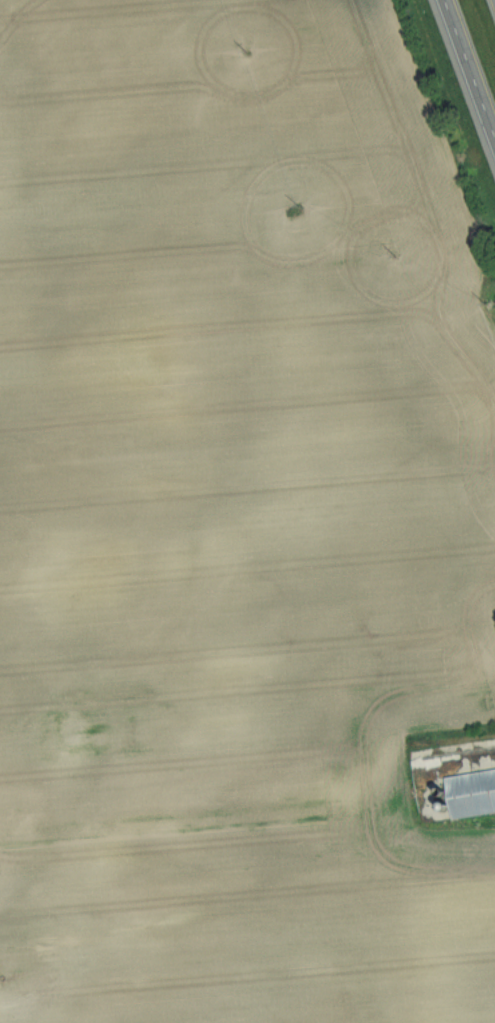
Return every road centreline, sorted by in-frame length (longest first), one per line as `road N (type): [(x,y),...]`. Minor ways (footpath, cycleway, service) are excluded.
road 1 (trunk): [(444,0),(494,138)]

